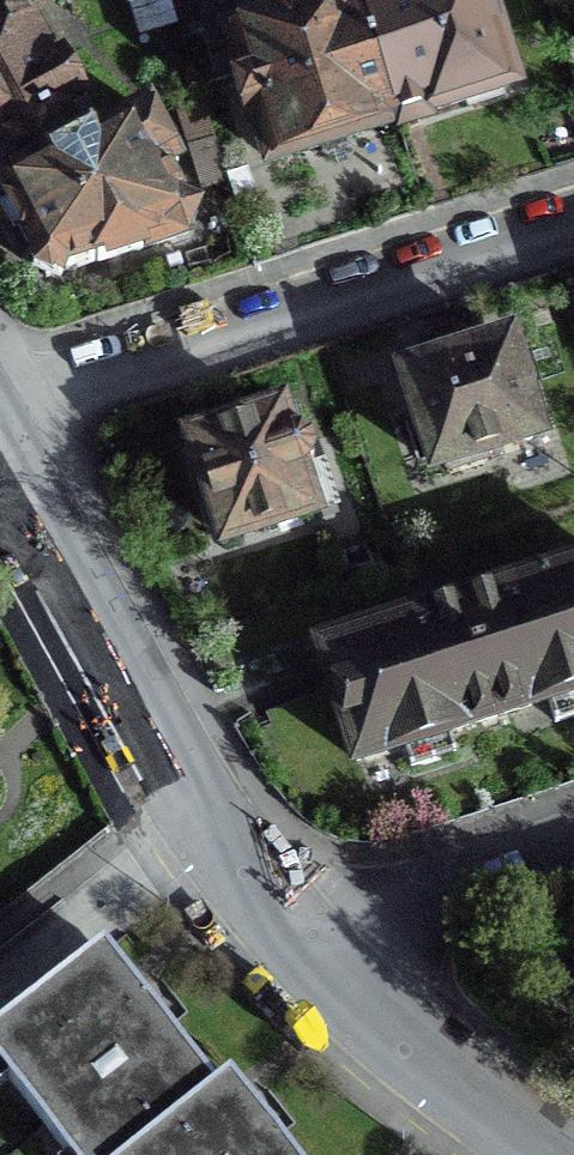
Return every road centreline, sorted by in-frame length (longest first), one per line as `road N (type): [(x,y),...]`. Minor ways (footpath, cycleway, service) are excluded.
road 1 (residential): [(573,227),(75,393),(0,431)]
road 2 (residential): [(0,460),(211,831),(297,938)]
road 3 (residential): [(297,938),(426,1064),(542,1154)]
road 4 (residential): [(573,850),(297,938)]

